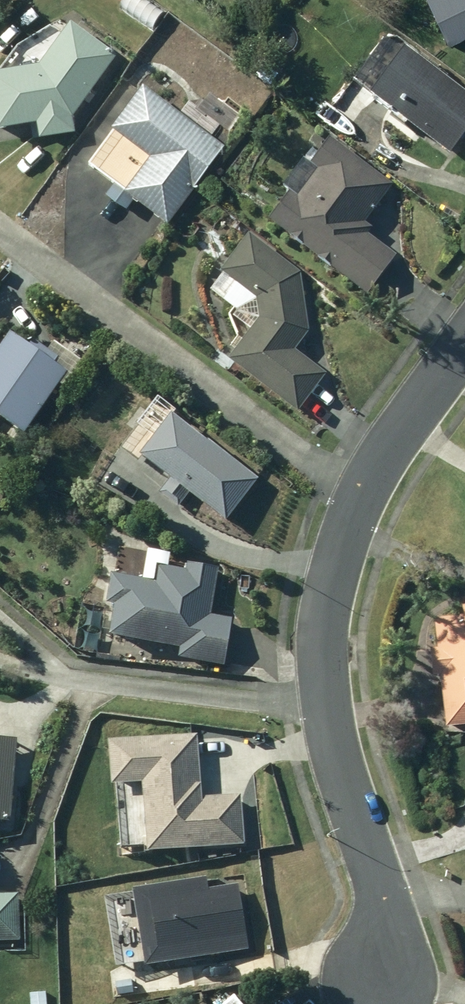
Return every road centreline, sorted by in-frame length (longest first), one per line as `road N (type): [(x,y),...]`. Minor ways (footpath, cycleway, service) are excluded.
road 1 (residential): [(464,344),(360,500),(338,580),(328,666),(346,786),(386,900),(381,990)]

